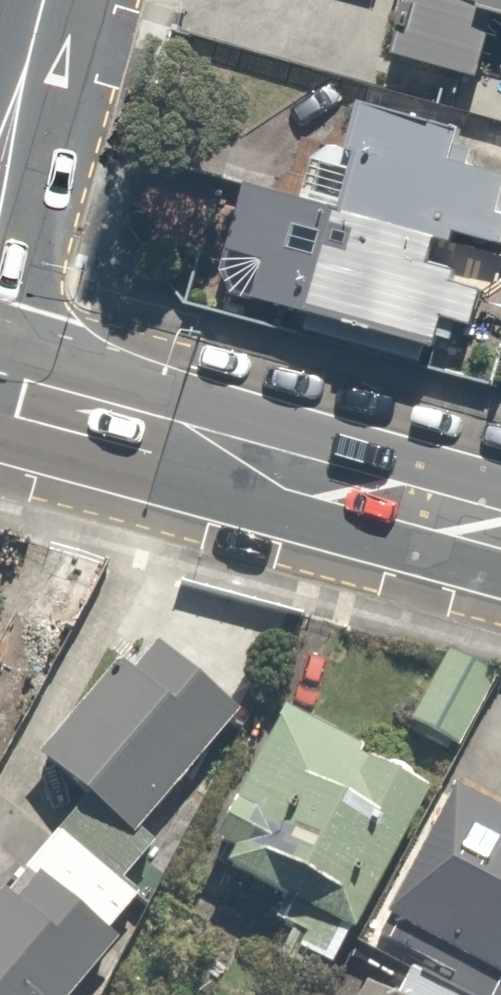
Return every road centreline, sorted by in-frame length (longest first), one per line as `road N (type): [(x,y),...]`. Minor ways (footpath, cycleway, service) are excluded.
road 1 (secondary): [(0,391),(500,530)]
road 2 (residential): [(0,159),(43,0)]

